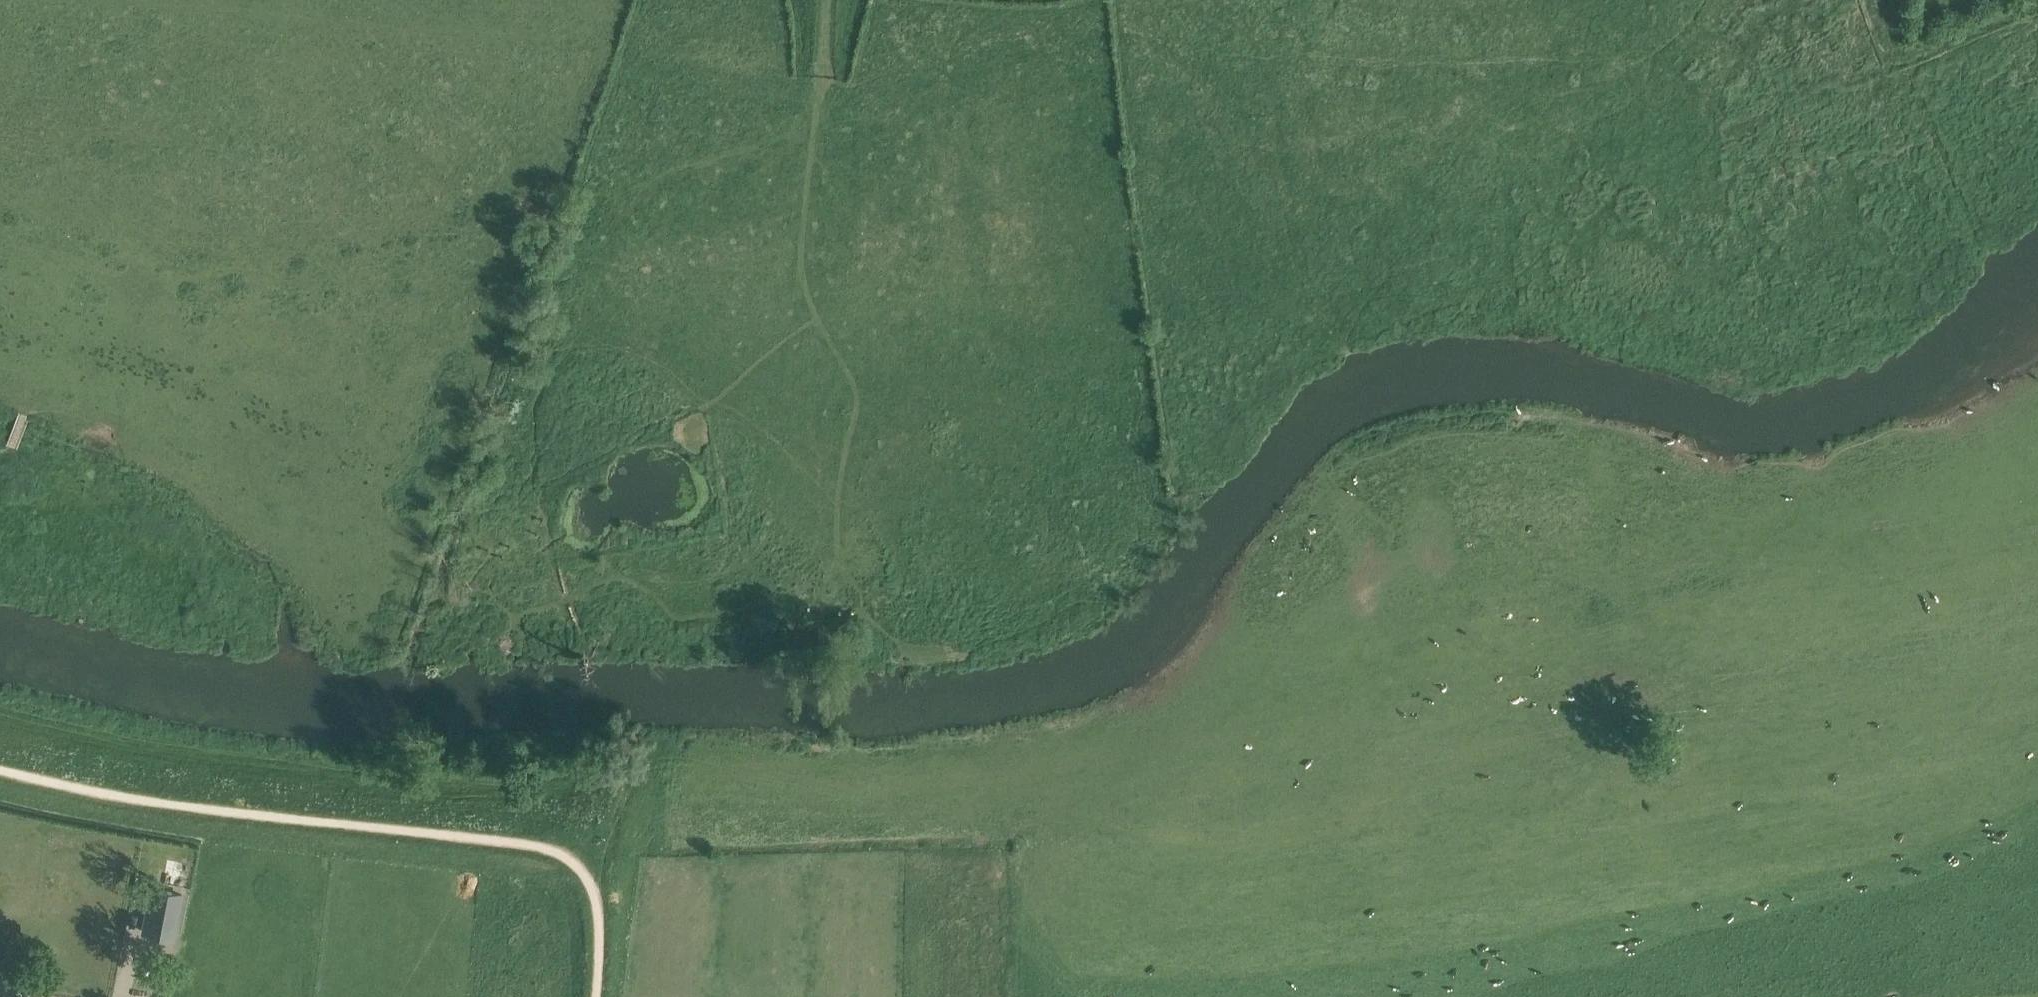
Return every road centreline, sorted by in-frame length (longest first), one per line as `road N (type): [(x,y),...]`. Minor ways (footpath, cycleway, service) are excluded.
road 1 (track): [(827,0),(824,128)]

